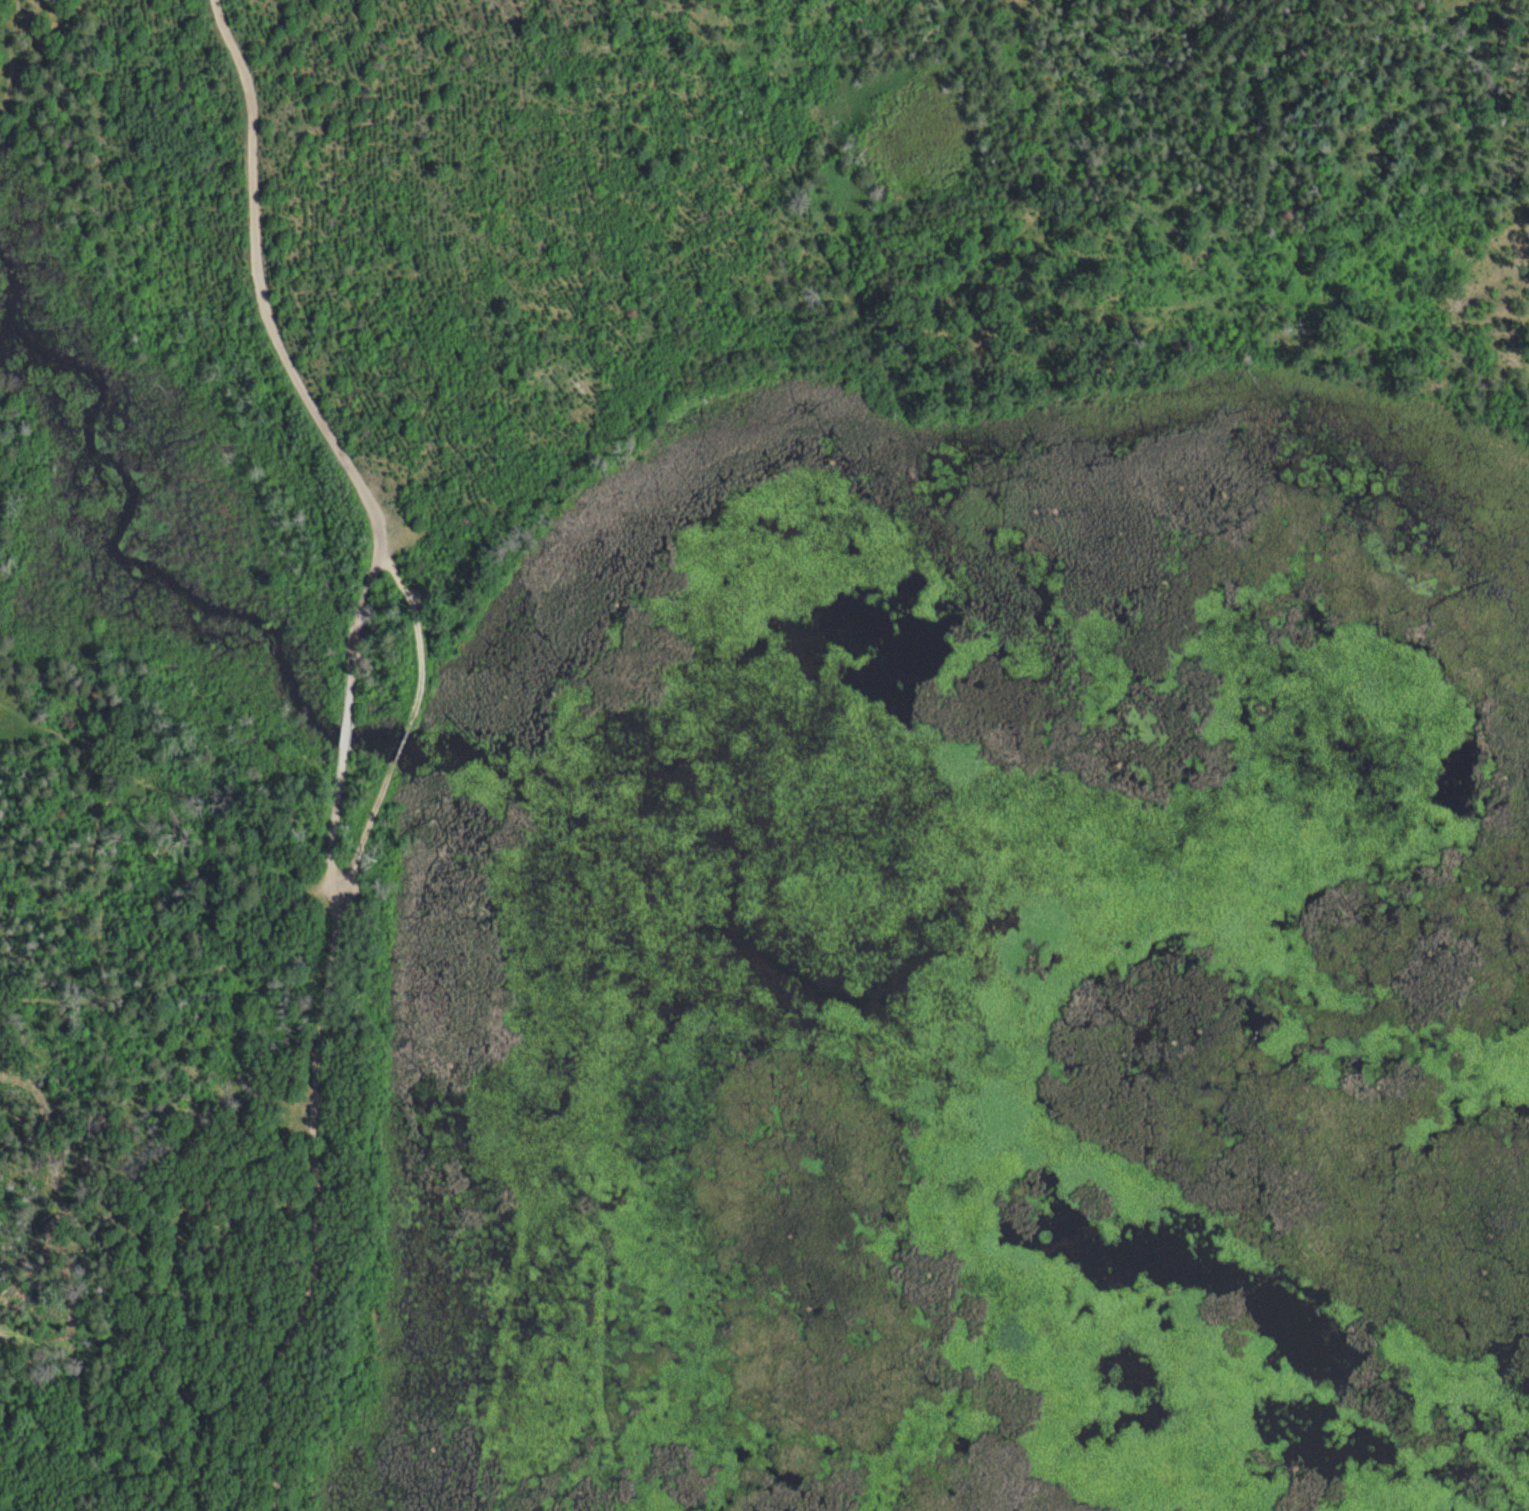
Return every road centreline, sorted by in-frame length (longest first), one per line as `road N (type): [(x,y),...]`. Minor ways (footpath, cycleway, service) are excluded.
road 1 (track): [(329,889),(352,648),(372,573),(367,532),(360,477),(293,412),(252,293),(230,148),(220,0)]
road 2 (track): [(269,1510),(321,1160),(329,889)]
road 3 (residential): [(0,1009),(127,1007),(221,984),(243,946),(291,922),(329,889)]
road 4 (track): [(360,477),(419,590),(421,698)]
road 5 (track): [(1115,135),(1211,70),(1273,0)]

